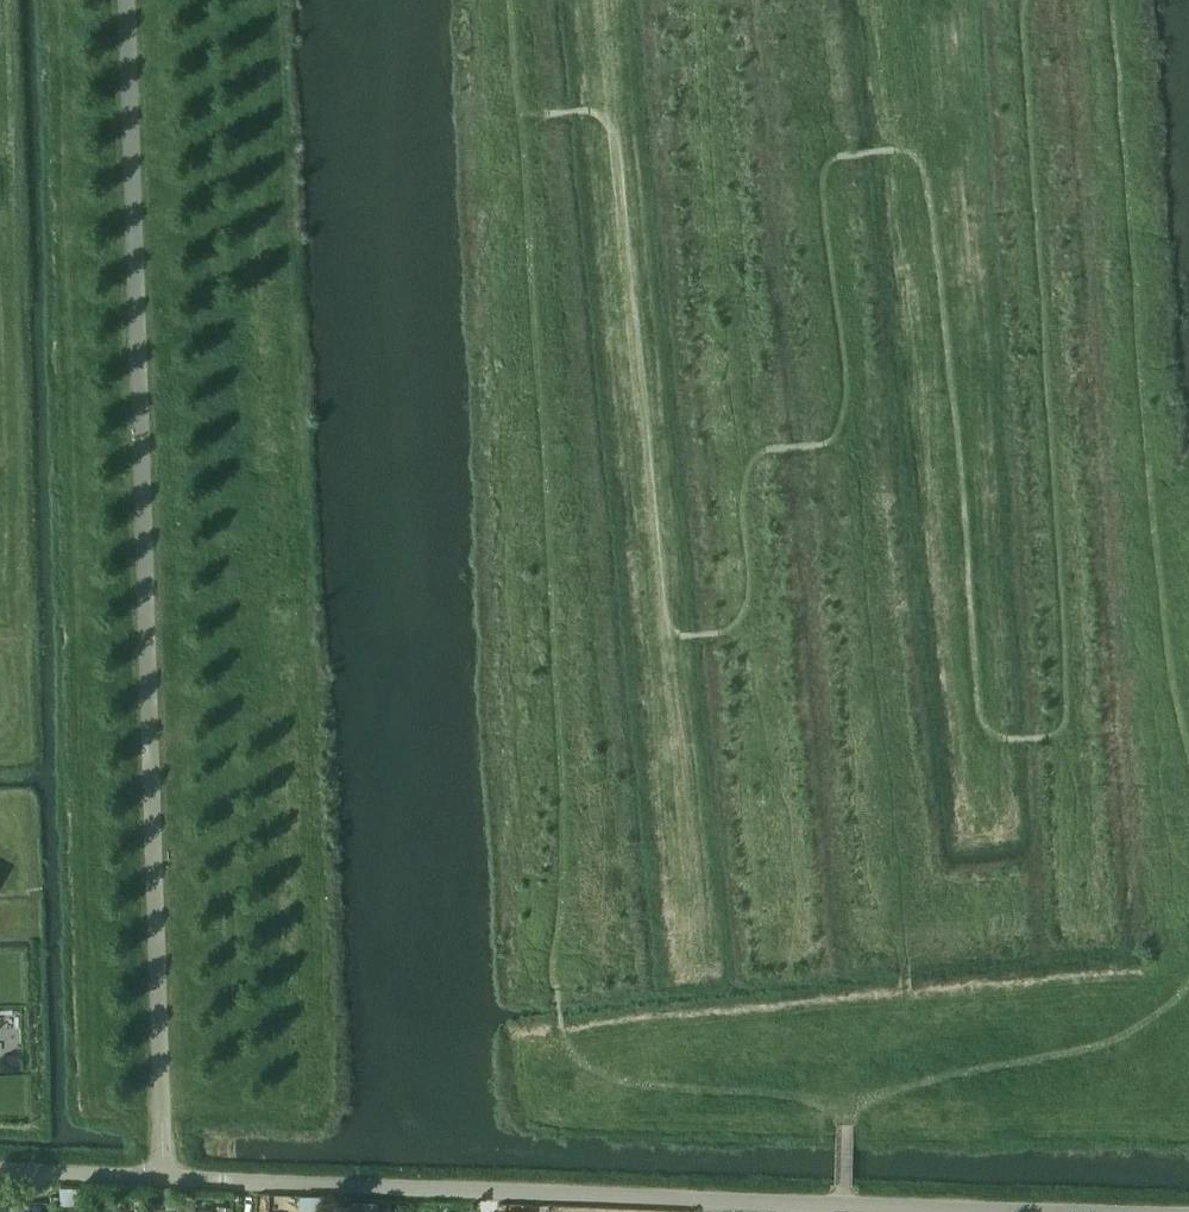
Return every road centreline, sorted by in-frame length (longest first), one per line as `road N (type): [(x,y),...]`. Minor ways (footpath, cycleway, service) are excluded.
road 1 (unclassified): [(0,1169),(988,1211)]

